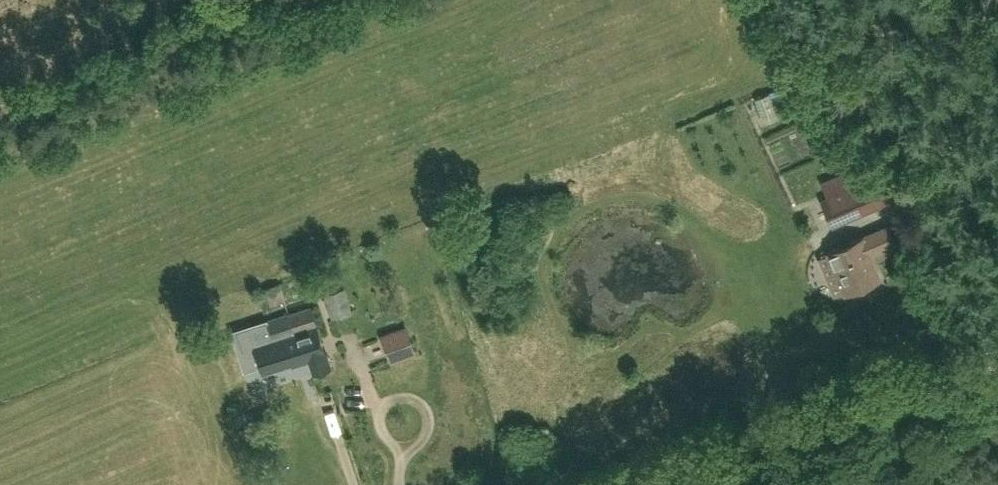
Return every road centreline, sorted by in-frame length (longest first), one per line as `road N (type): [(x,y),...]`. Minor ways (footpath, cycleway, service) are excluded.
road 1 (track): [(652,484),(997,346)]

